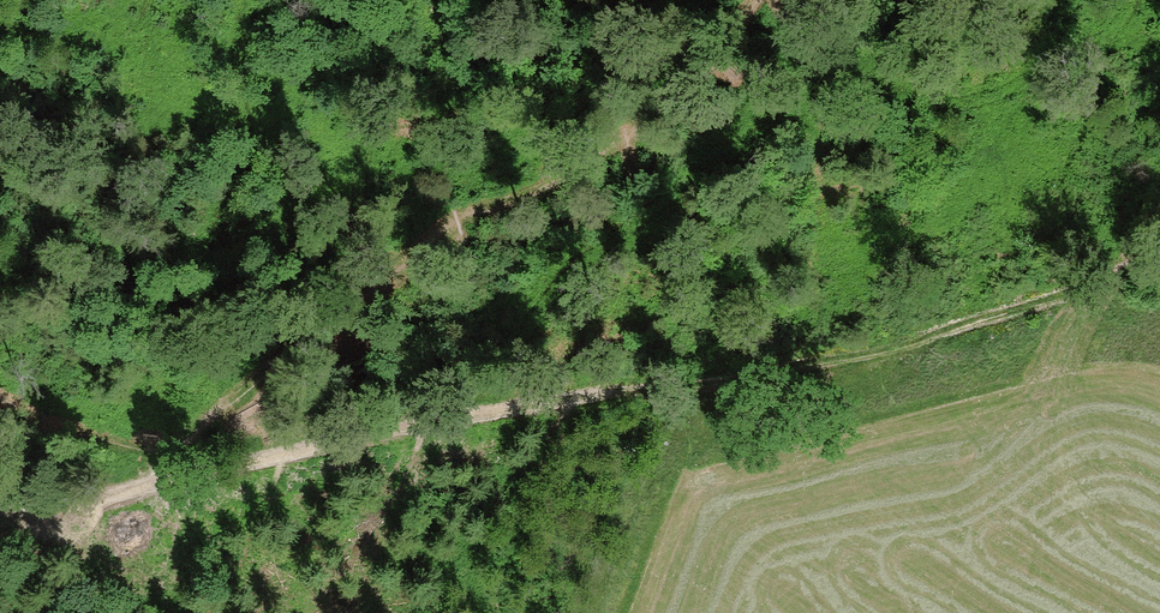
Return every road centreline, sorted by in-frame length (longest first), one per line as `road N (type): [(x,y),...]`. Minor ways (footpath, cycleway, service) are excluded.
road 1 (track): [(160,486),(241,402),(459,223),(548,189),(651,122),(737,34),(758,0)]
road 2 (track): [(160,486),(228,463),(419,422),(720,381)]
road 3 (track): [(1159,253),(1002,313),(720,381)]
road 4 (track): [(0,495),(87,507),(160,486)]

